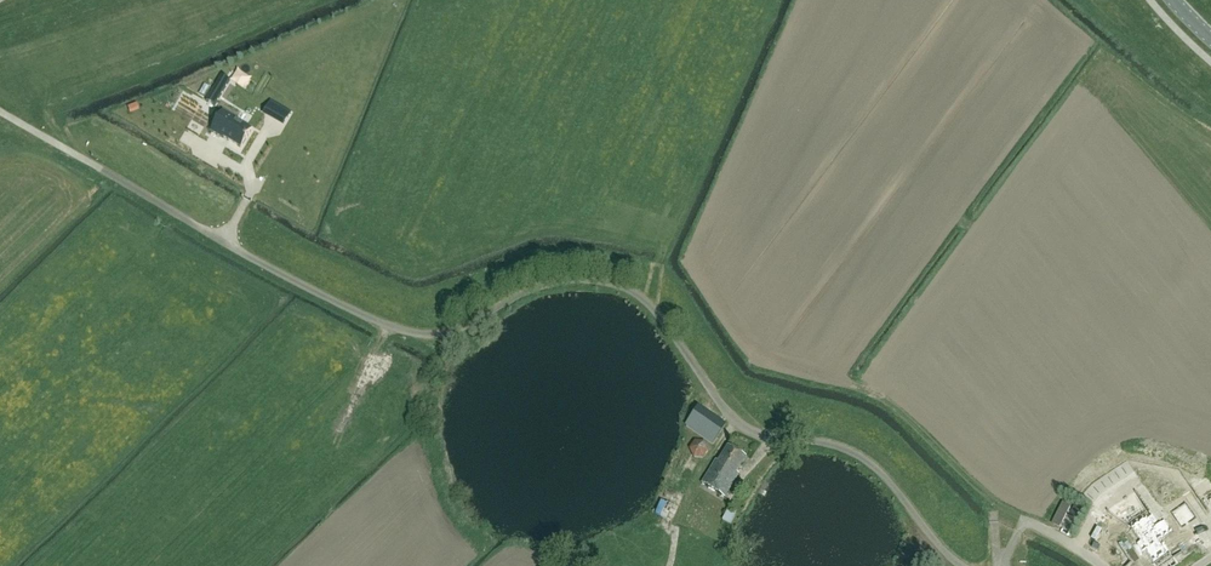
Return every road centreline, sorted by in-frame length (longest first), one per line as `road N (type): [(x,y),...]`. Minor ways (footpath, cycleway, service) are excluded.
road 1 (unclassified): [(961,565),(861,458),(736,421),(654,311),(622,287),(555,282),(455,330),(408,332),(297,282),(101,169)]

